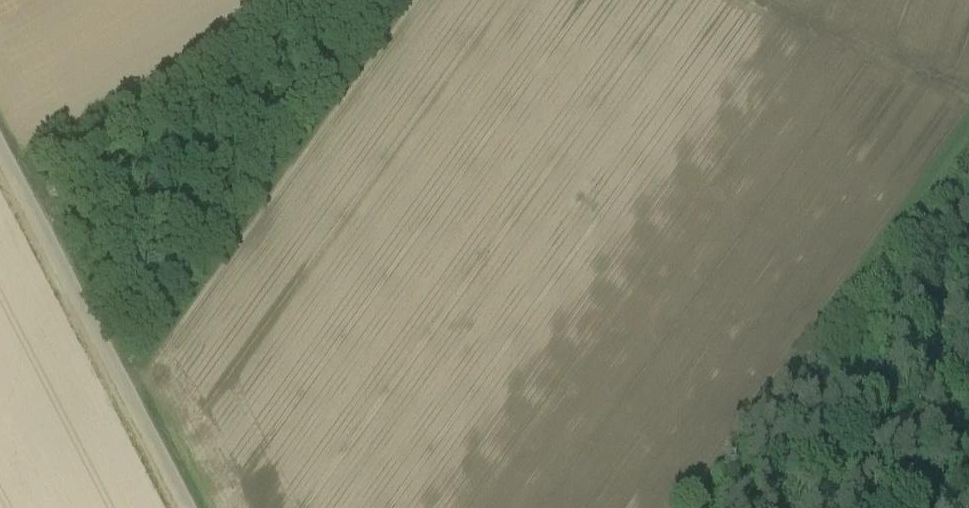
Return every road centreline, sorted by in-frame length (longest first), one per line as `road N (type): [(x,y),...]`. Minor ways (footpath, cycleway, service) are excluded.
road 1 (unclassified): [(186,507),(0,147)]

